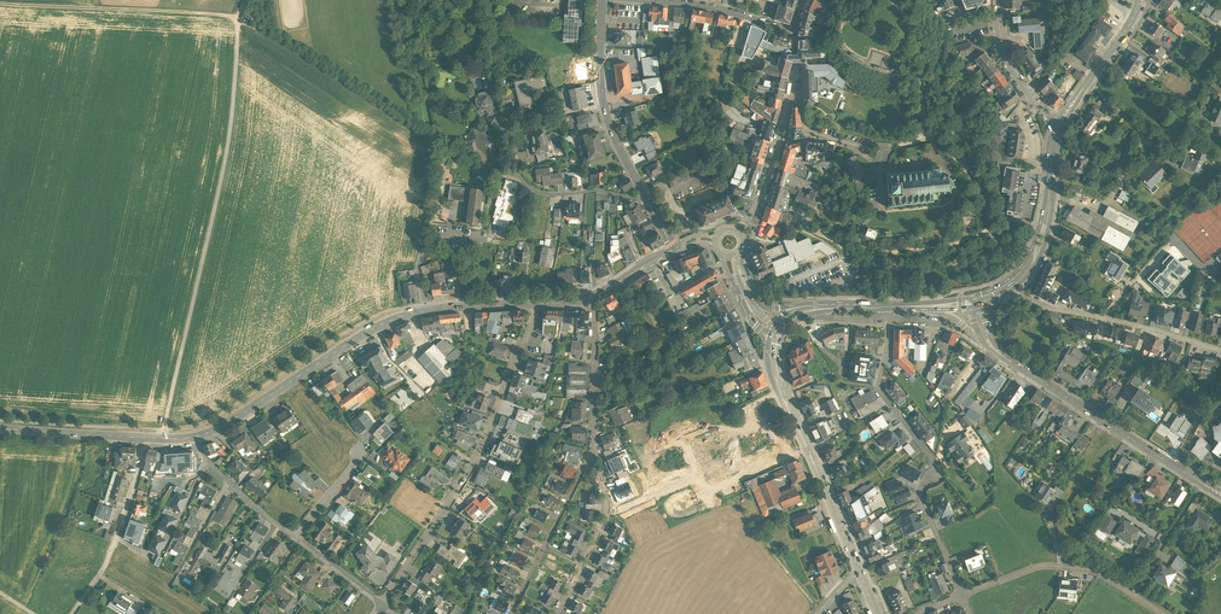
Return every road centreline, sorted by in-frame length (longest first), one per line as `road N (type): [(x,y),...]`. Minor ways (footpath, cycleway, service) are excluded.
road 1 (track): [(244,7),(225,173),(164,436)]
road 2 (secondary): [(200,434),(387,322),(435,309),(538,304)]
road 3 (residential): [(382,604),(477,458),(538,304)]
road 4 (track): [(0,7),(241,15)]
road 5 (secondary): [(1220,496),(1019,367)]
road 6 (residential): [(648,202),(604,191),(538,191),(514,172),(493,175),(437,136)]
road 7 (residential): [(594,296),(593,456),(607,515)]
road 8 (residential): [(1164,613),(1086,569),(1039,566),(962,596)]
road 9 (residential): [(648,202),(604,106),(603,0)]
road 10 (secondary): [(0,426),(200,434)]
road 11 (residential): [(890,310),(877,387),(934,457),(931,474)]
road 12 (tertiary): [(984,305),(1017,287),(1040,255),(1050,171)]
road 13 (residential): [(638,0),(725,10),(793,33)]
road 14 (tertiary): [(1050,171),(1024,268),(980,297)]
road 15 (tertiary): [(1058,126),(1140,0)]
road 16 (residential): [(740,230),(762,197),(792,93)]
road 17 (tertiary): [(818,472),(779,376),(781,337)]
road 18 (residential): [(200,434),(207,457),(296,535)]
road 19 (residential): [(962,596),(920,491),(931,474)]
road 20 (residential): [(696,478),(704,496),(804,453)]
road 21 (secondary): [(875,304),(772,308),(749,299)]
road 22 (tertiary): [(771,337),(769,370),(804,453)]
road 23 (residential): [(997,22),(1015,76),(1058,126)]

